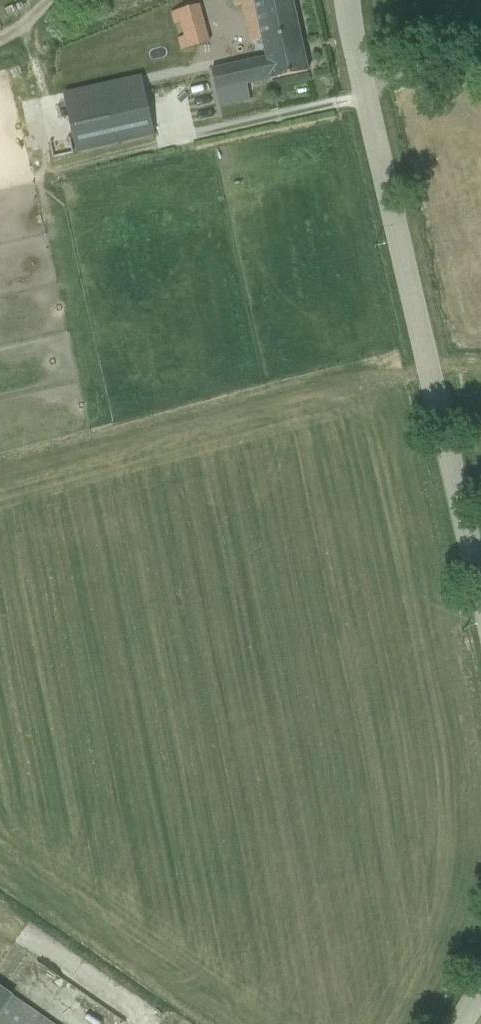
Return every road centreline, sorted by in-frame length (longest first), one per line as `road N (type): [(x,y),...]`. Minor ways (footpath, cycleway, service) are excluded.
road 1 (tertiary): [(345,0),(480,582)]

